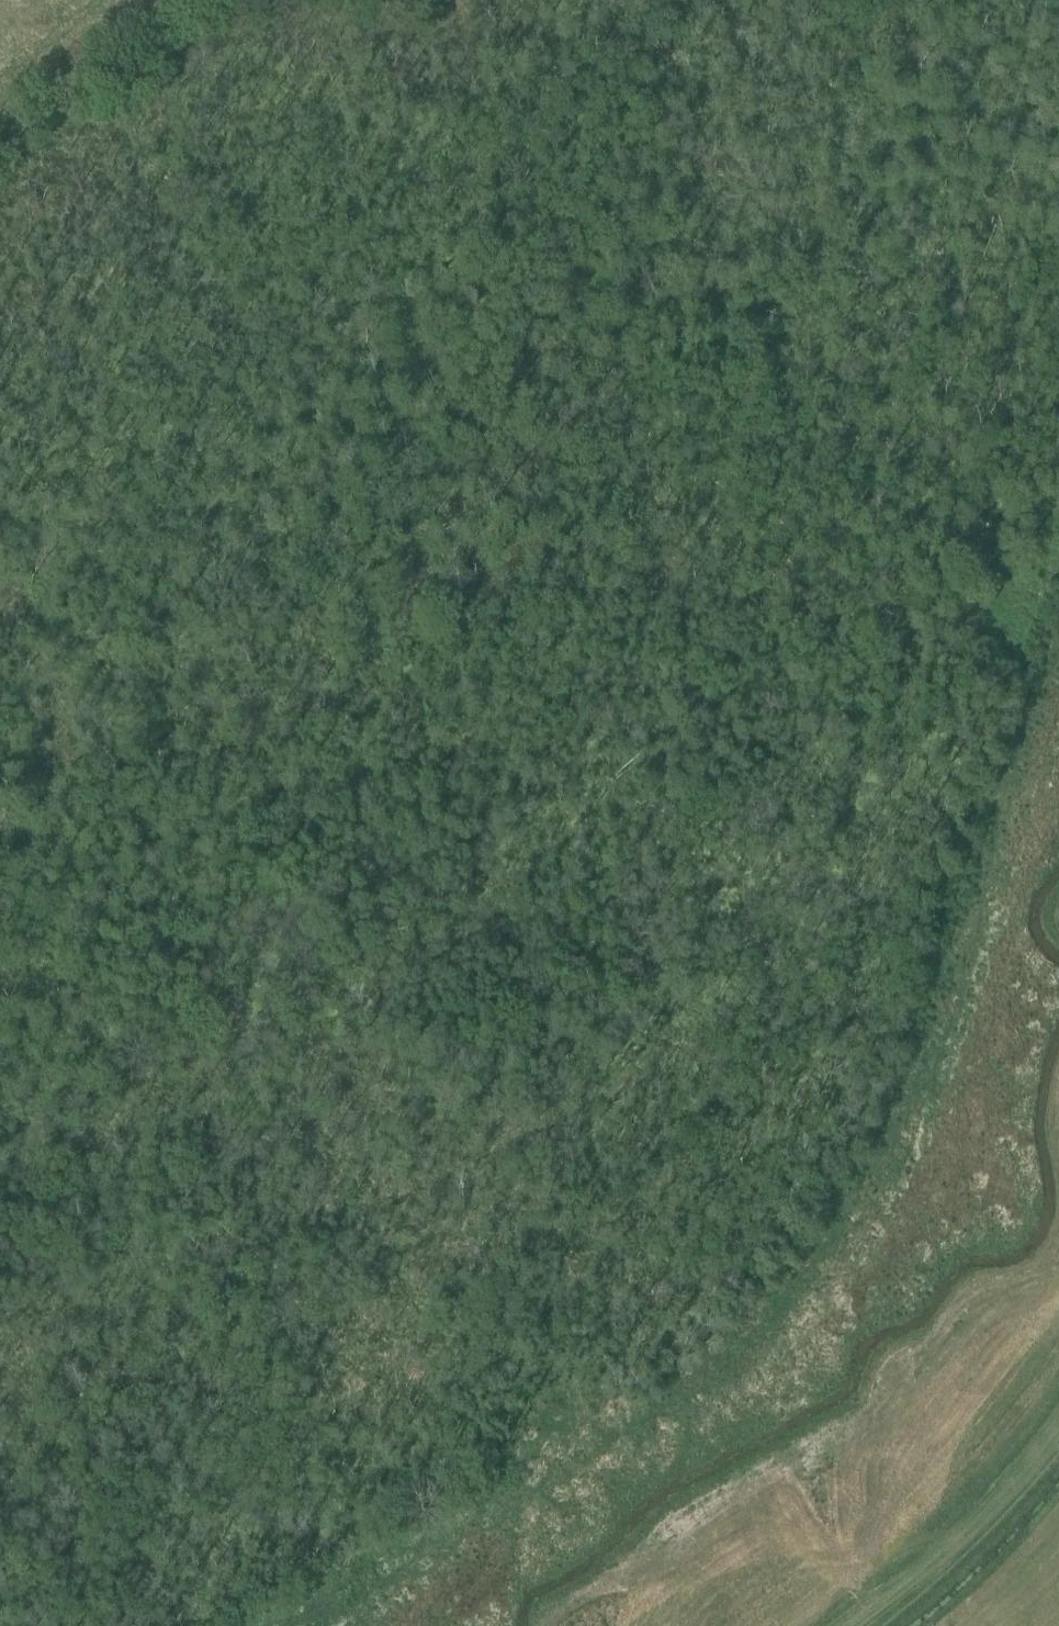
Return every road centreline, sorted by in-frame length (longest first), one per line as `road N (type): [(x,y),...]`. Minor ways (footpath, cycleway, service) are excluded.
road 1 (track): [(1058,1412),(977,1519),(840,1625)]

